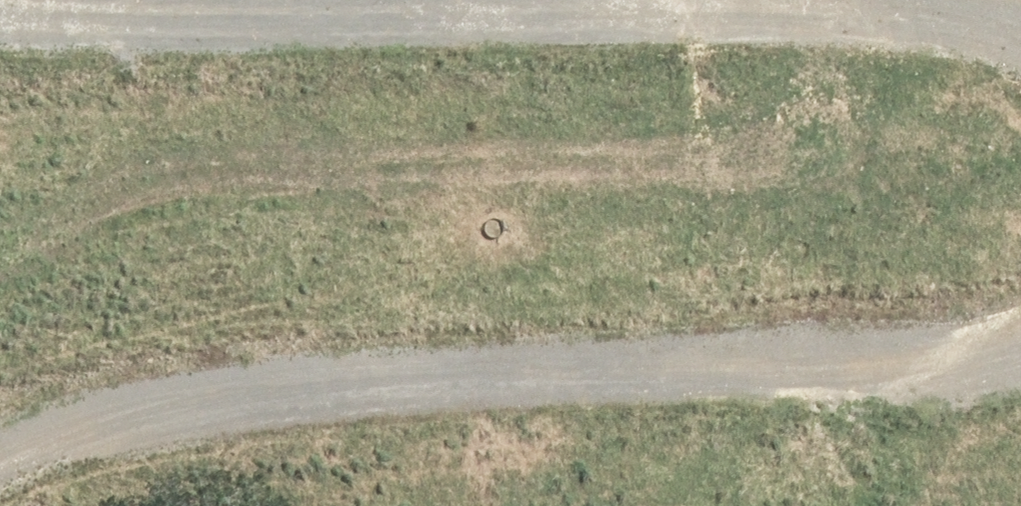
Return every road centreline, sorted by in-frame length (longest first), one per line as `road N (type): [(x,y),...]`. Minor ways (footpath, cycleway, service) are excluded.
road 1 (track): [(0,455),(51,443),(938,386),(1020,360)]
road 2 (track): [(1020,61),(926,49),(410,32),(89,0)]

